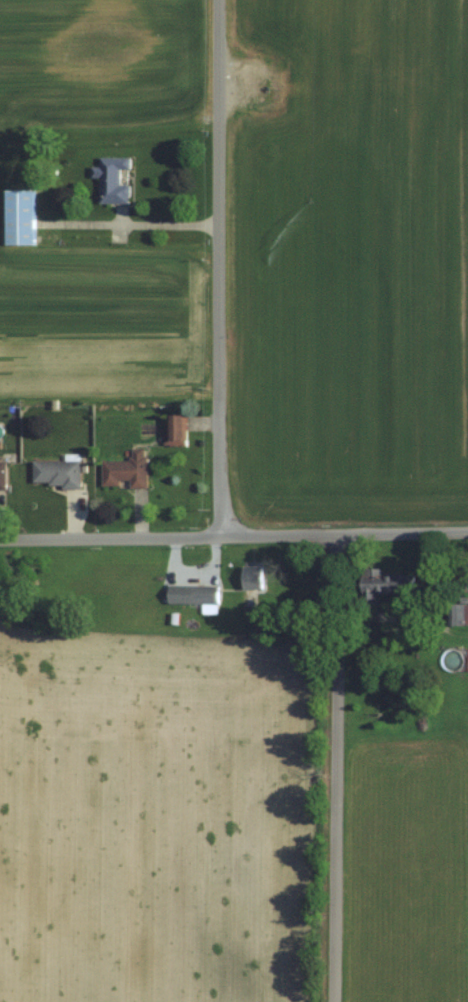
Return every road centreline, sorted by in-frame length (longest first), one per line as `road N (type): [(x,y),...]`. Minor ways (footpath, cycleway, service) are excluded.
road 1 (tertiary): [(220,537),(220,0)]
road 2 (residential): [(467,533),(0,541)]
road 3 (residential): [(335,1001),(341,536)]

